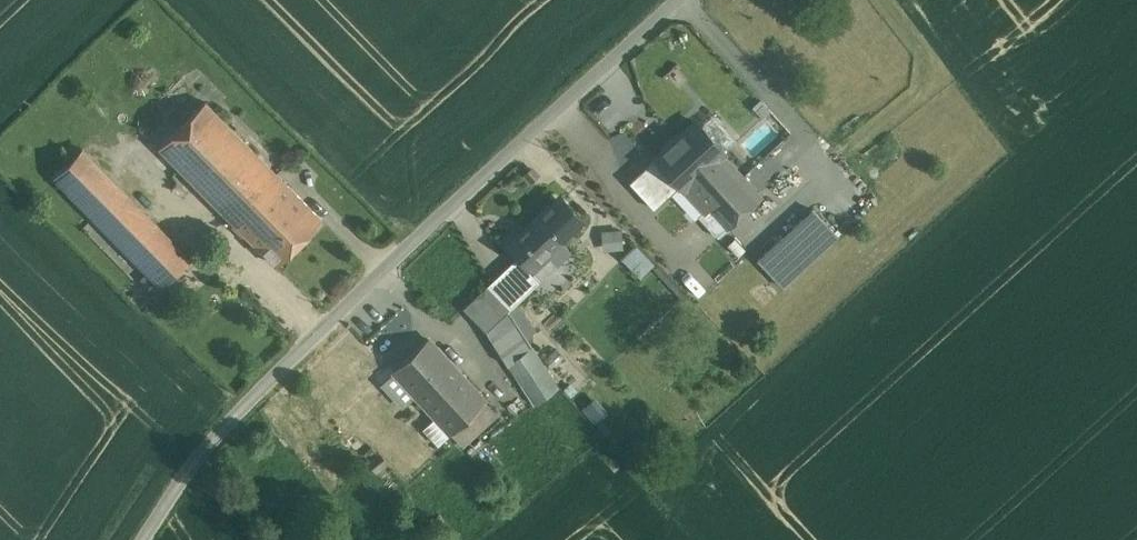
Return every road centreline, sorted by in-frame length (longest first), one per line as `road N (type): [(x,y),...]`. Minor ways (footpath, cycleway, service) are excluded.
road 1 (unclassified): [(676,0),(318,326),(200,449),(141,539)]

